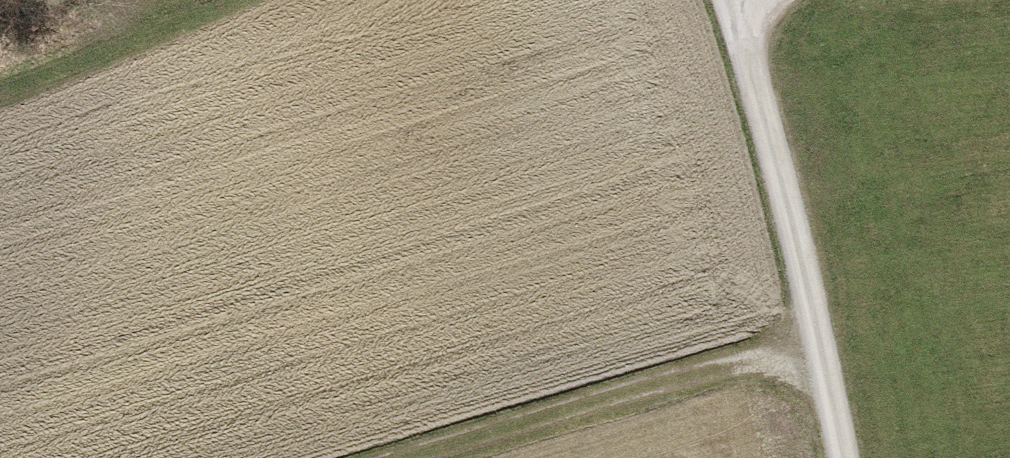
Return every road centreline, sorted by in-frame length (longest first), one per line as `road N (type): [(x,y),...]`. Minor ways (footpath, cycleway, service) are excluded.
road 1 (track): [(842,457),(732,0)]
road 2 (track): [(413,457),(818,342)]
road 3 (track): [(213,0),(0,77)]

